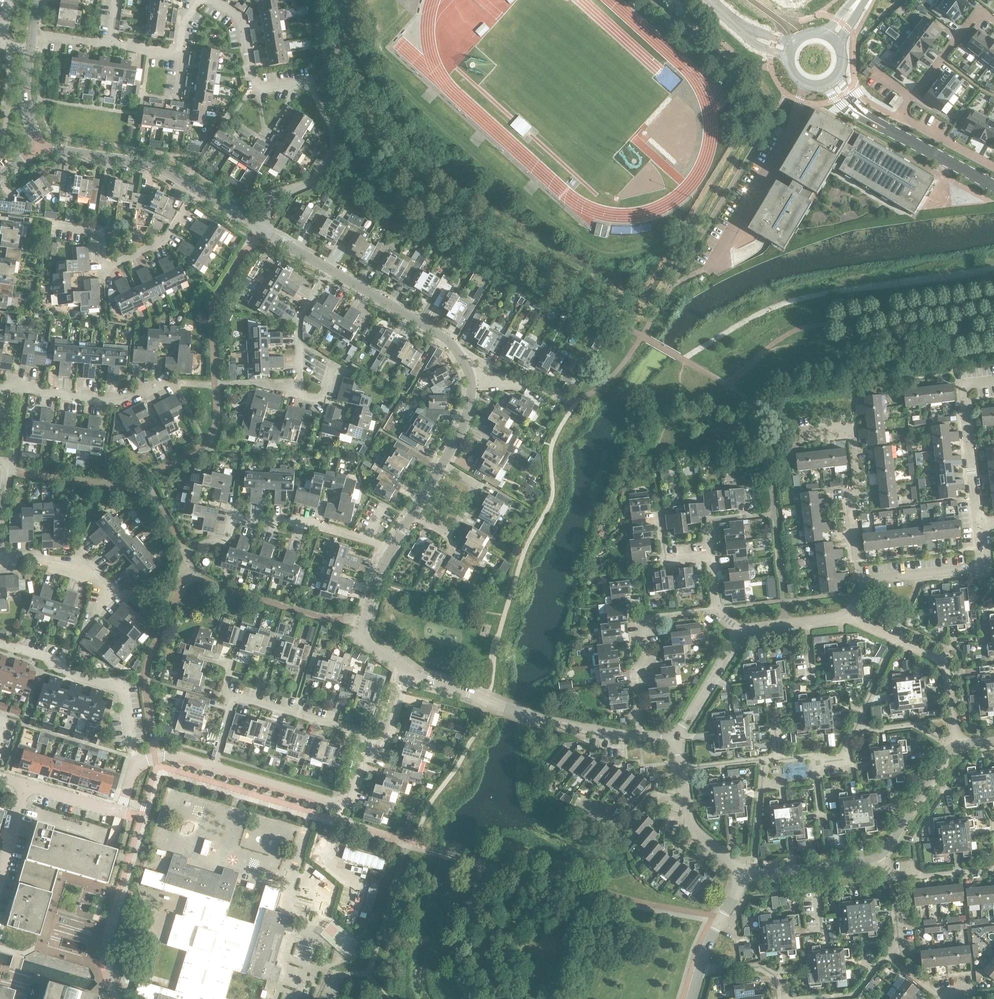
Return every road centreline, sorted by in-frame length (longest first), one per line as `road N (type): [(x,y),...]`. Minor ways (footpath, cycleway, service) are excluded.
road 1 (residential): [(262,231),(274,200),(322,172),(331,145),(327,120),(309,80),(256,88),(239,25),(207,0)]
road 2 (residential): [(993,22),(981,12),(899,116),(993,167)]
road 3 (residential): [(214,767),(238,696),(381,741)]
road 4 (residential): [(0,388),(114,402),(151,382),(214,385)]
road 5 (residential): [(214,767),(342,804),(364,752),(381,741)]
road 6 (unclassified): [(803,88),(794,127),(713,269)]
road 7 (residential): [(134,762),(120,688),(0,644)]
road 8 (residential): [(57,225),(99,231),(101,258),(115,263),(162,241),(195,192)]
road 9 (residential): [(473,387),(444,337),(328,267)]
road 10 (residential): [(714,611),(642,620),(645,657),(633,673),(640,736)]
road 11 (residential): [(860,582),(851,439),(802,441)]
road 12 (residential): [(811,998),(854,995),(900,942),(892,876)]
road 13 (residential): [(229,535),(234,519),(295,522),(359,539),(388,557)]
road 14 (residential): [(195,192),(147,162),(36,146)]
road 15 (residential): [(976,522),(963,385),(993,382)]
road 16 (residential): [(88,615),(107,596),(98,577),(45,558),(0,558)]
road 17 (unclassified): [(640,736),(498,706)]
road 18 (residential): [(406,671),(360,635),(388,557)]
road 19 (residential): [(441,466),(476,488),(448,537),(412,515)]
road 20 (tertiary): [(993,185),(871,121)]
road 21 (residential): [(301,394),(298,325),(328,267)]
road 22 (unclassified): [(959,744),(948,671),(896,641)]
road 23 (unclassified): [(743,876),(692,827),(680,766)]
road 24 (unclassified): [(739,630),(673,741)]
road 25 (unclassified): [(879,855),(950,749)]
road 26 (residential): [(120,812),(0,777)]

